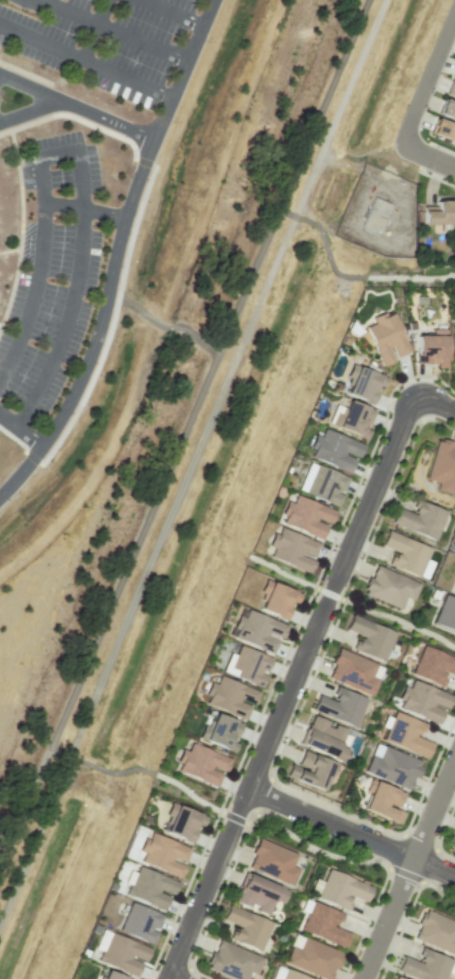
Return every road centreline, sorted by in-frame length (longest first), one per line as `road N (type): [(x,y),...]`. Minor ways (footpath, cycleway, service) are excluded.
road 1 (residential): [(407,404),(167,978)]
road 2 (residential): [(361,978),(454,759)]
road 3 (residential): [(247,788),(454,876)]
road 4 (track): [(0,879),(50,748)]
road 5 (residential): [(454,18),(401,145)]

